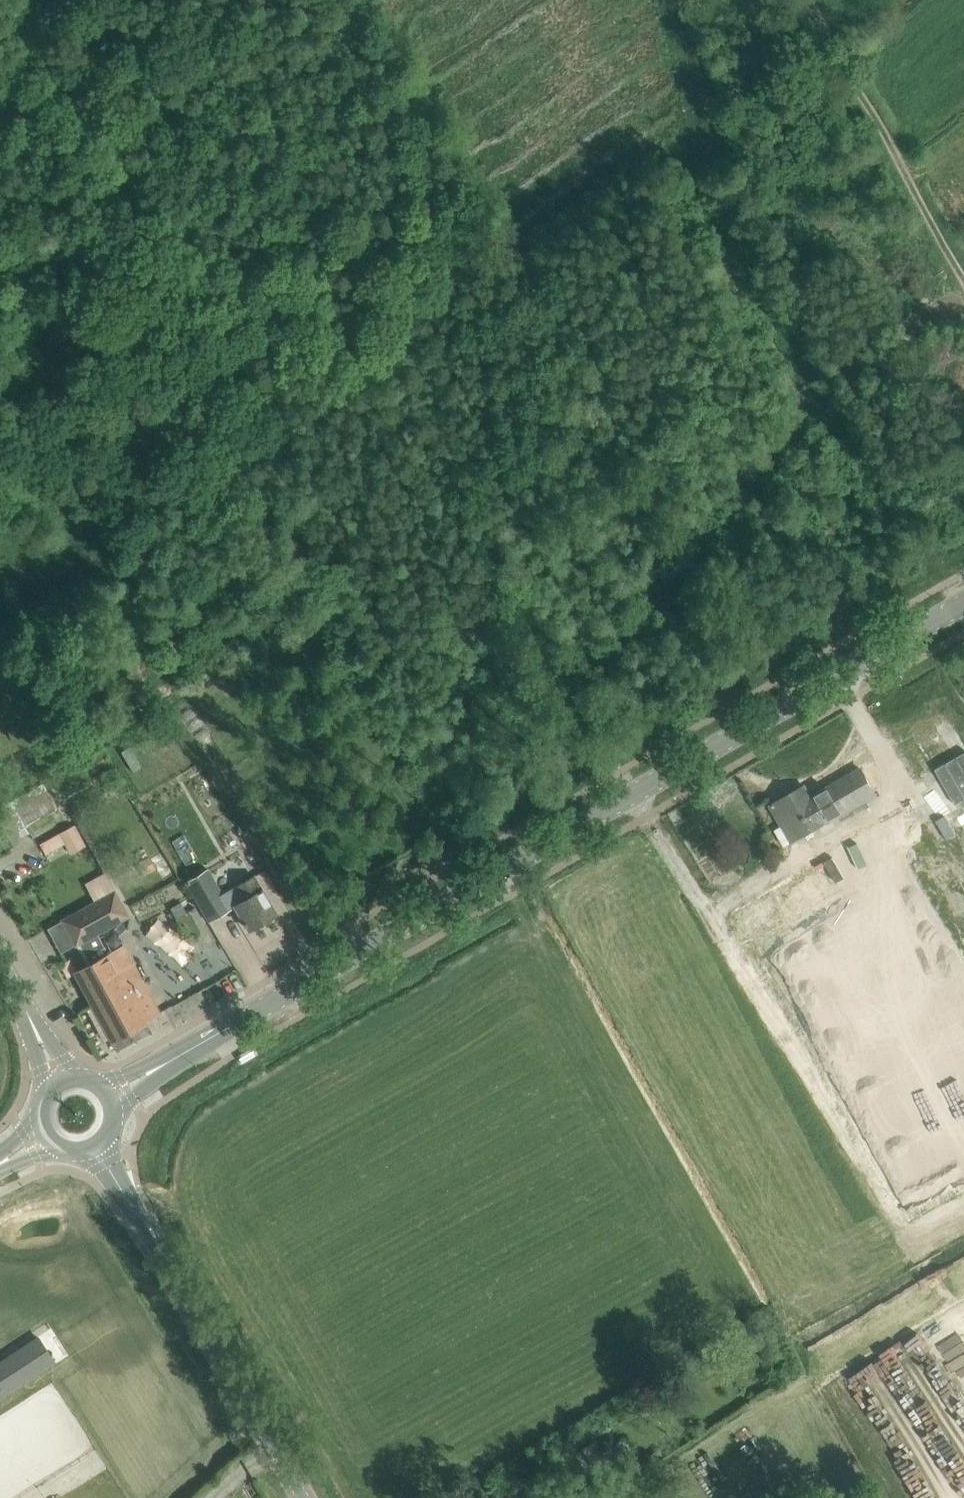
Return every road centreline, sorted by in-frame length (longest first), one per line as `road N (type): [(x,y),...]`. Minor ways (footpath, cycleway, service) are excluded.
road 1 (tertiary): [(170,1061),(963,600)]
road 2 (unclassified): [(307,1497),(97,1145)]
road 3 (track): [(792,0),(963,295)]

